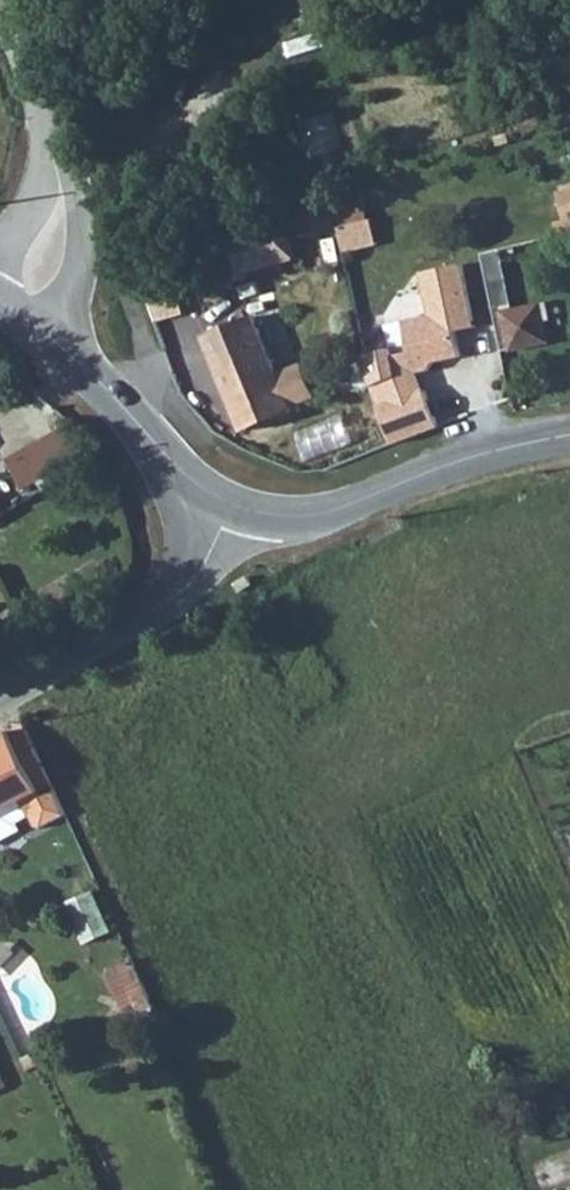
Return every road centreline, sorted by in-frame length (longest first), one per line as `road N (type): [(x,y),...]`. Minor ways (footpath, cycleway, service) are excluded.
road 1 (secondary): [(232,504),(292,516),(326,513),(454,462),(569,434)]
road 2 (residential): [(0,694),(174,598),(204,567),(232,504)]
road 3 (secondary): [(54,339),(189,477),(232,504)]
road 4 (unclassified): [(54,339),(79,268),(82,226),(51,145)]
road 5 (unclassified): [(7,0),(51,145)]
road 6 (unclassified): [(51,145),(41,195),(0,267)]

